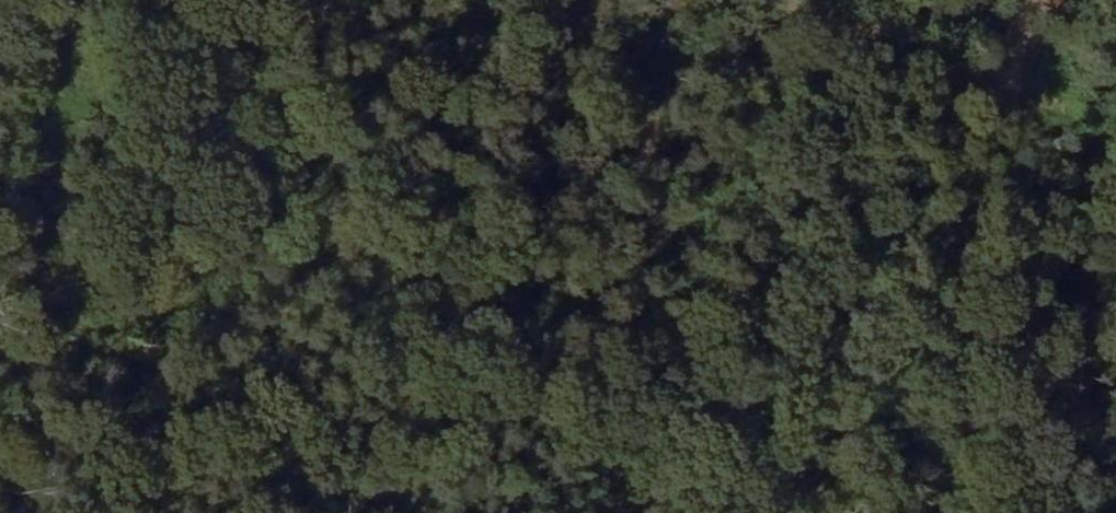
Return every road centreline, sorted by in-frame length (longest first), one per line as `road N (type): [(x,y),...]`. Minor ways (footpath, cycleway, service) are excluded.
road 1 (track): [(1115,117),(803,0)]

